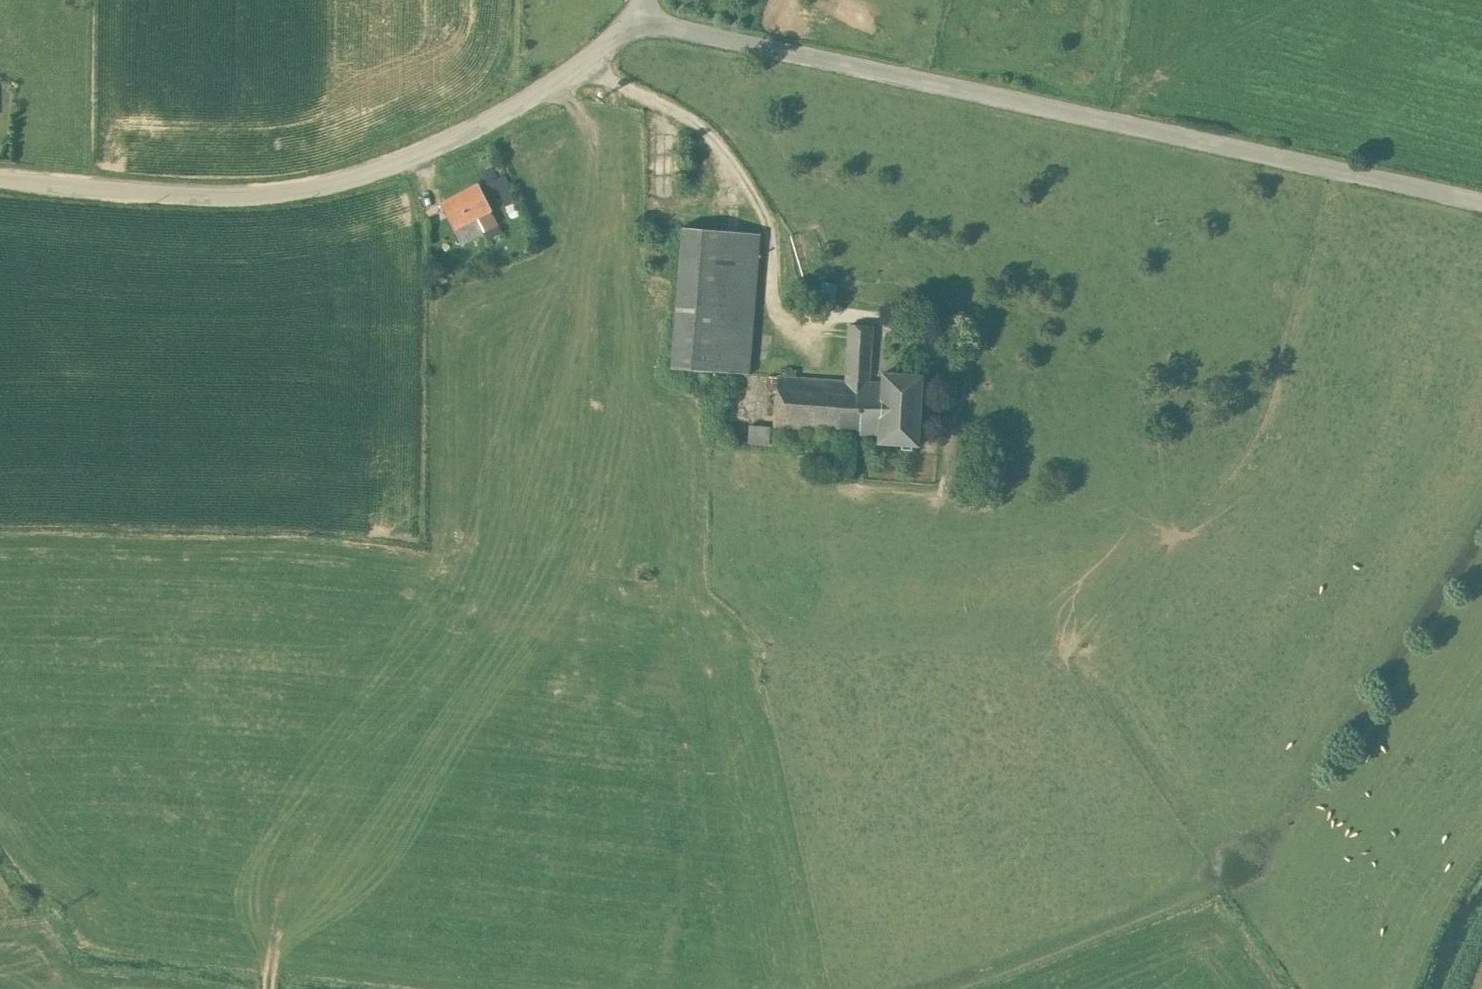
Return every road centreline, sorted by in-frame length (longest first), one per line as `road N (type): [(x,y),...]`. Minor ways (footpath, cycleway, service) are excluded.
road 1 (unclassified): [(633,14),(1481,206)]
road 2 (unclassified): [(0,178),(226,195),(333,183),(473,128),(606,47),(633,14)]

